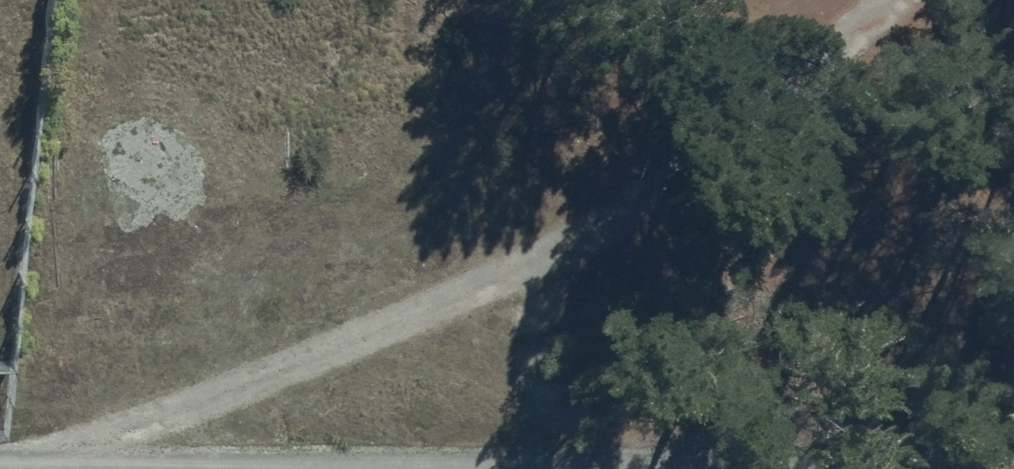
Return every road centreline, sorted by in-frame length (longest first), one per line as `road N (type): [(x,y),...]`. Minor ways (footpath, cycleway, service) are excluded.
road 1 (track): [(23,467),(523,279),(689,185),(887,0)]
road 2 (track): [(0,466),(257,468)]

